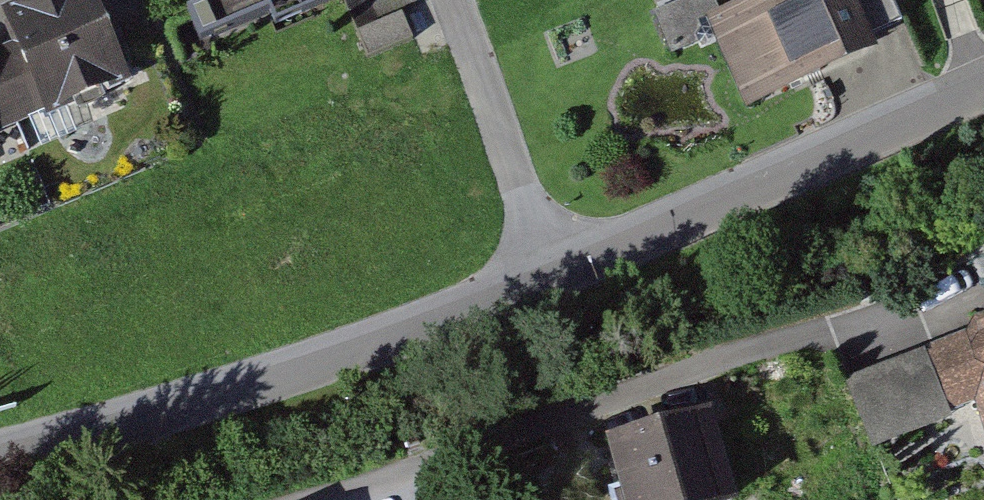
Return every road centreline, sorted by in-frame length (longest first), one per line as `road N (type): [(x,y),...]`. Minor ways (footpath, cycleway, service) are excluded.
road 1 (residential): [(350,499),(983,260)]
road 2 (residential): [(0,460),(281,374),(559,269)]
road 3 (residential): [(559,269),(983,84)]
road 4 (residential): [(449,0),(559,269)]

